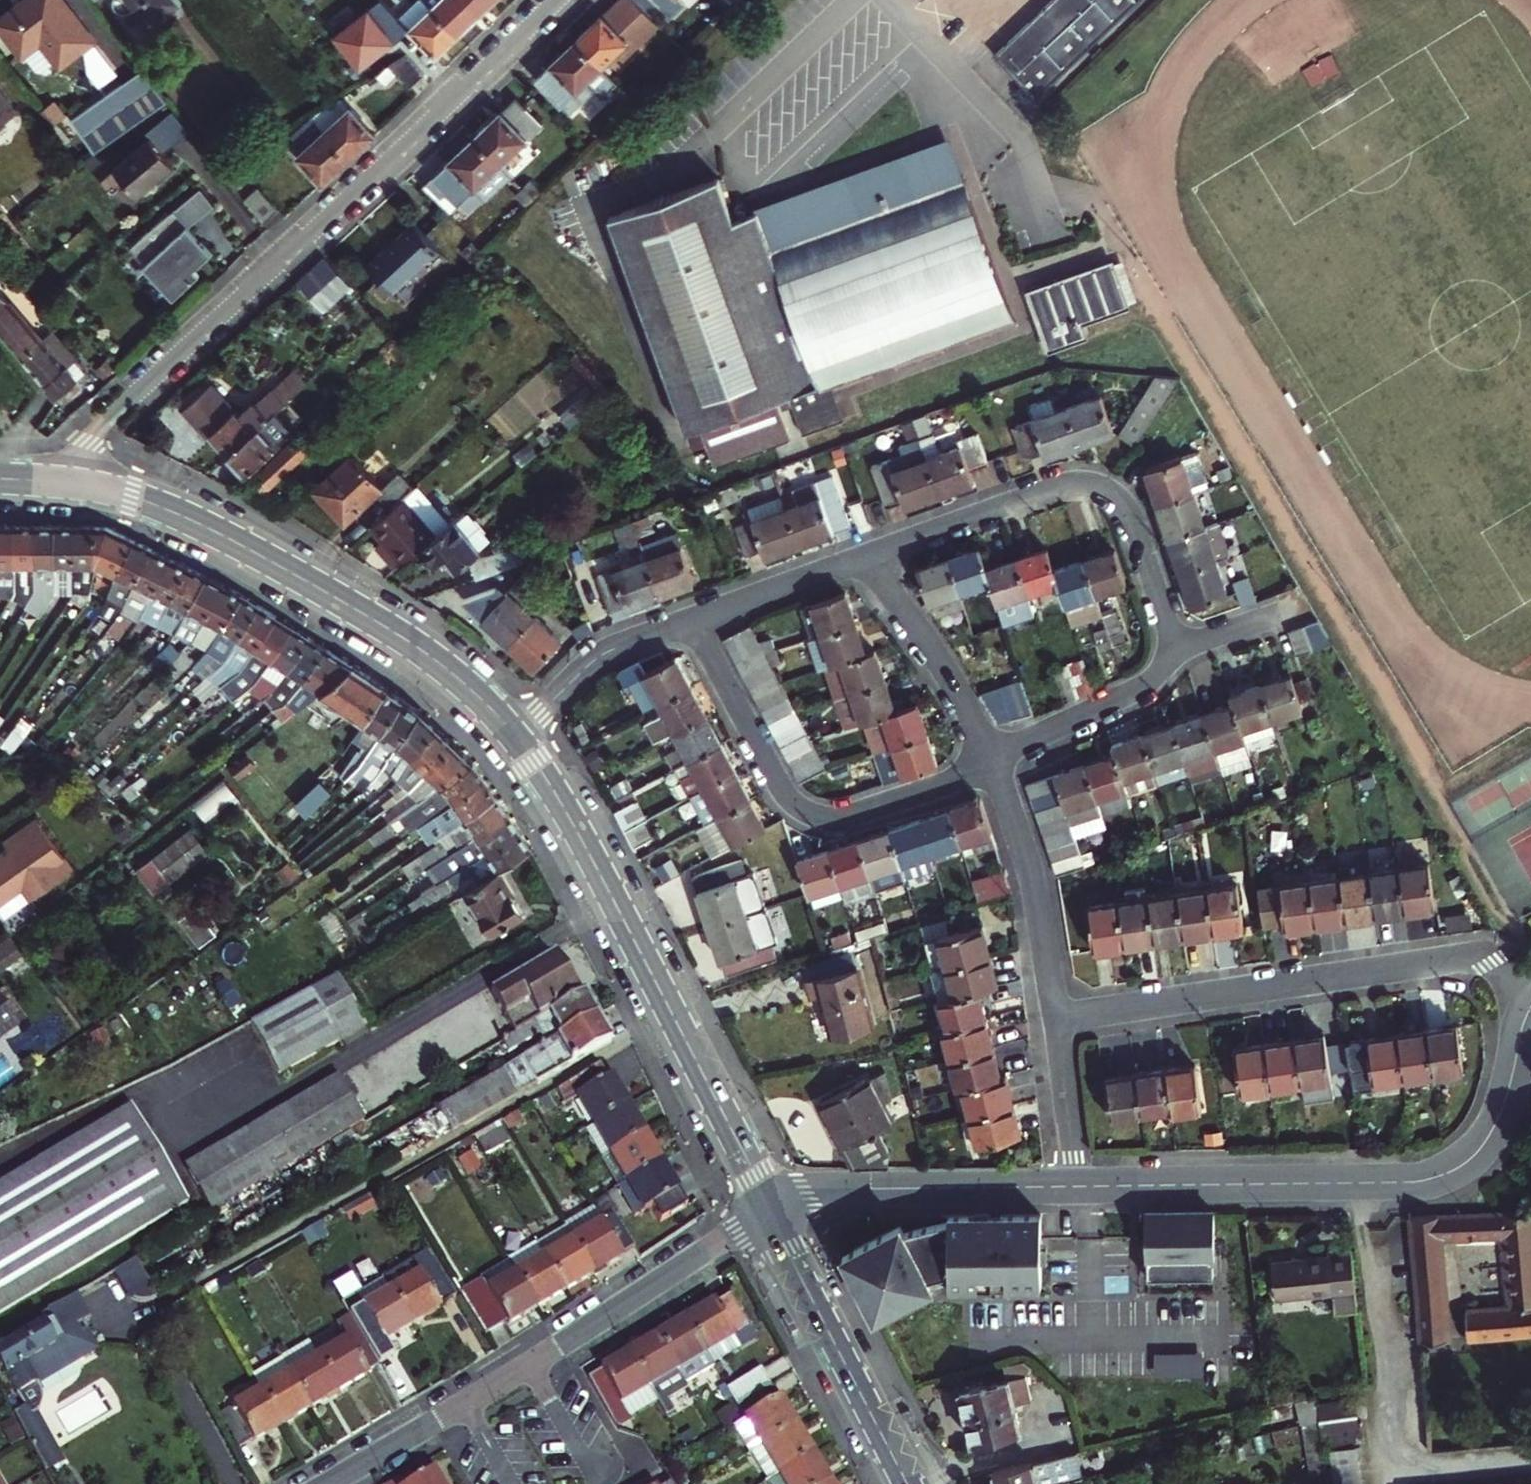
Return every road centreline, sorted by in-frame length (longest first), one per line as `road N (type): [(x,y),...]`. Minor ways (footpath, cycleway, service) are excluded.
road 1 (residential): [(553,0),(107,417),(84,440),(66,483)]
road 2 (residential): [(1530,1008),(1495,1127),(1449,1173),(1405,1183),(1075,1185)]
road 3 (secondary): [(770,1213),(571,820),(516,737)]
road 4 (secondary): [(516,737),(435,659),(256,553),(151,503),(66,483)]
road 5 (residential): [(1530,1001),(1494,966),(1469,958),(1057,1017)]
road 6 (residential): [(866,555),(1057,487),(1097,485),(1120,499),(1133,522),(1170,650)]
road 7 (residential): [(995,768),(855,814),(809,813),(780,785),(693,618)]
road 8 (residential): [(1075,1185),(831,1189),(770,1213)]
road 9 (secondary): [(770,1213),(907,1483)]
road 10 (residential): [(770,1213),(529,1364)]
road 11 (residential): [(995,768),(1030,866),(1057,1017)]
road 12 (residential): [(866,555),(950,676),(990,757)]
road 13 (residential): [(693,618),(598,656),(516,737)]
road 14 (residential): [(1170,650),(1159,673),(1136,690),(990,757)]
road 15 (residential): [(693,618),(866,555)]
road 16 (residential): [(1057,1017),(1075,1185)]
road 17 (residential): [(466,1401),(327,1483)]
road 18 (residential): [(599,1483),(529,1364)]

